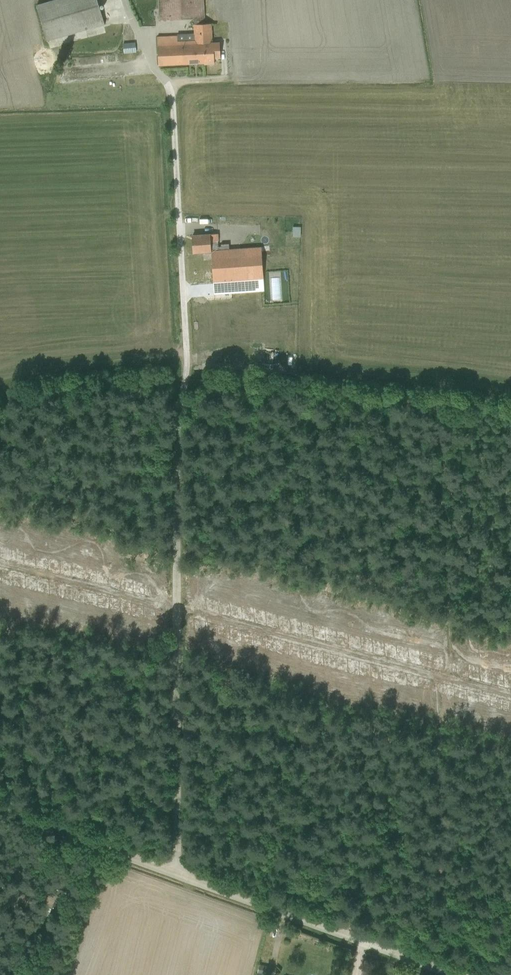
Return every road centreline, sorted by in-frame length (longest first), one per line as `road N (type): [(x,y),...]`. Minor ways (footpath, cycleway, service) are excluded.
road 1 (unclassified): [(178,875),(176,460),(187,364),(167,84)]
road 2 (unclassified): [(456,974),(178,875)]
road 3 (unclassified): [(178,875),(0,808)]
road 4 (track): [(109,850),(63,974)]

